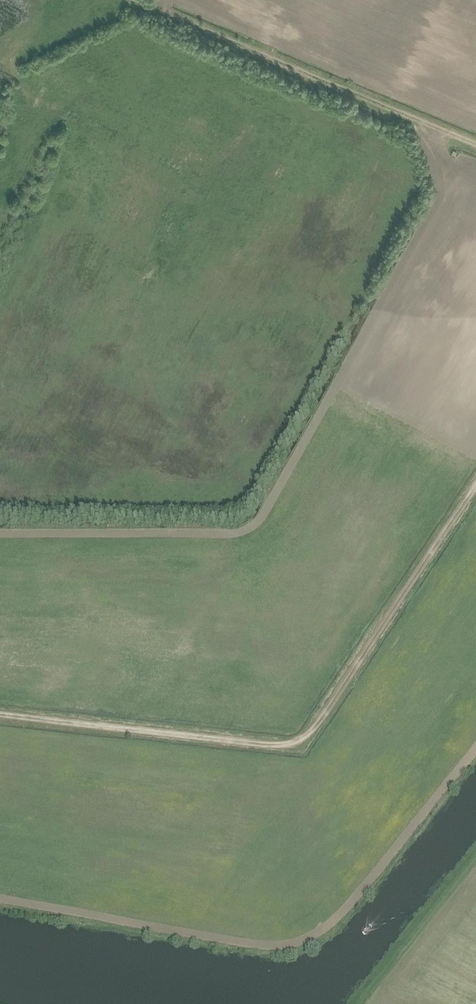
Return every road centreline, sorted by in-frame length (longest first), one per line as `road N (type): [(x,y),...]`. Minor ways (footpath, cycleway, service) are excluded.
road 1 (unclassified): [(475,486),(320,722),(288,744),(0,715)]
road 2 (unclassified): [(475,147),(134,3)]

